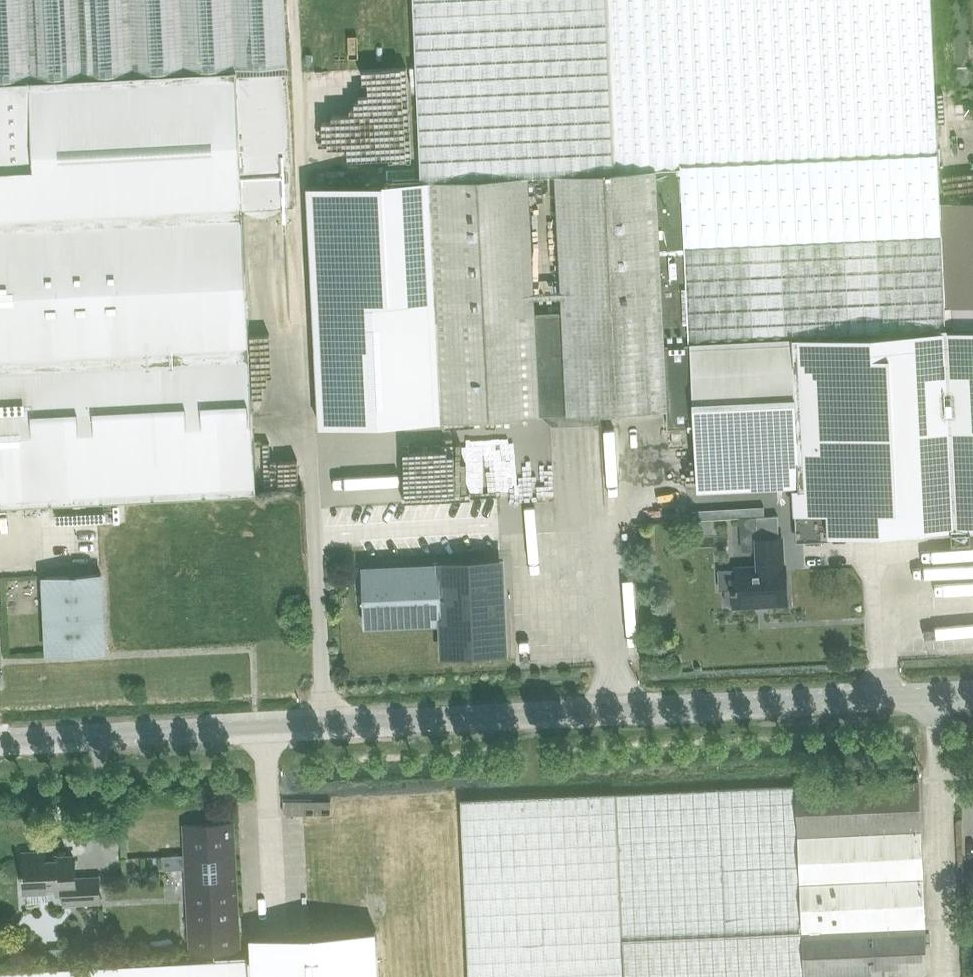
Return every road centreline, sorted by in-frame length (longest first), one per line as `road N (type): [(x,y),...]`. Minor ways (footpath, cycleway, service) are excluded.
road 1 (unclassified): [(0,740),(972,691)]

